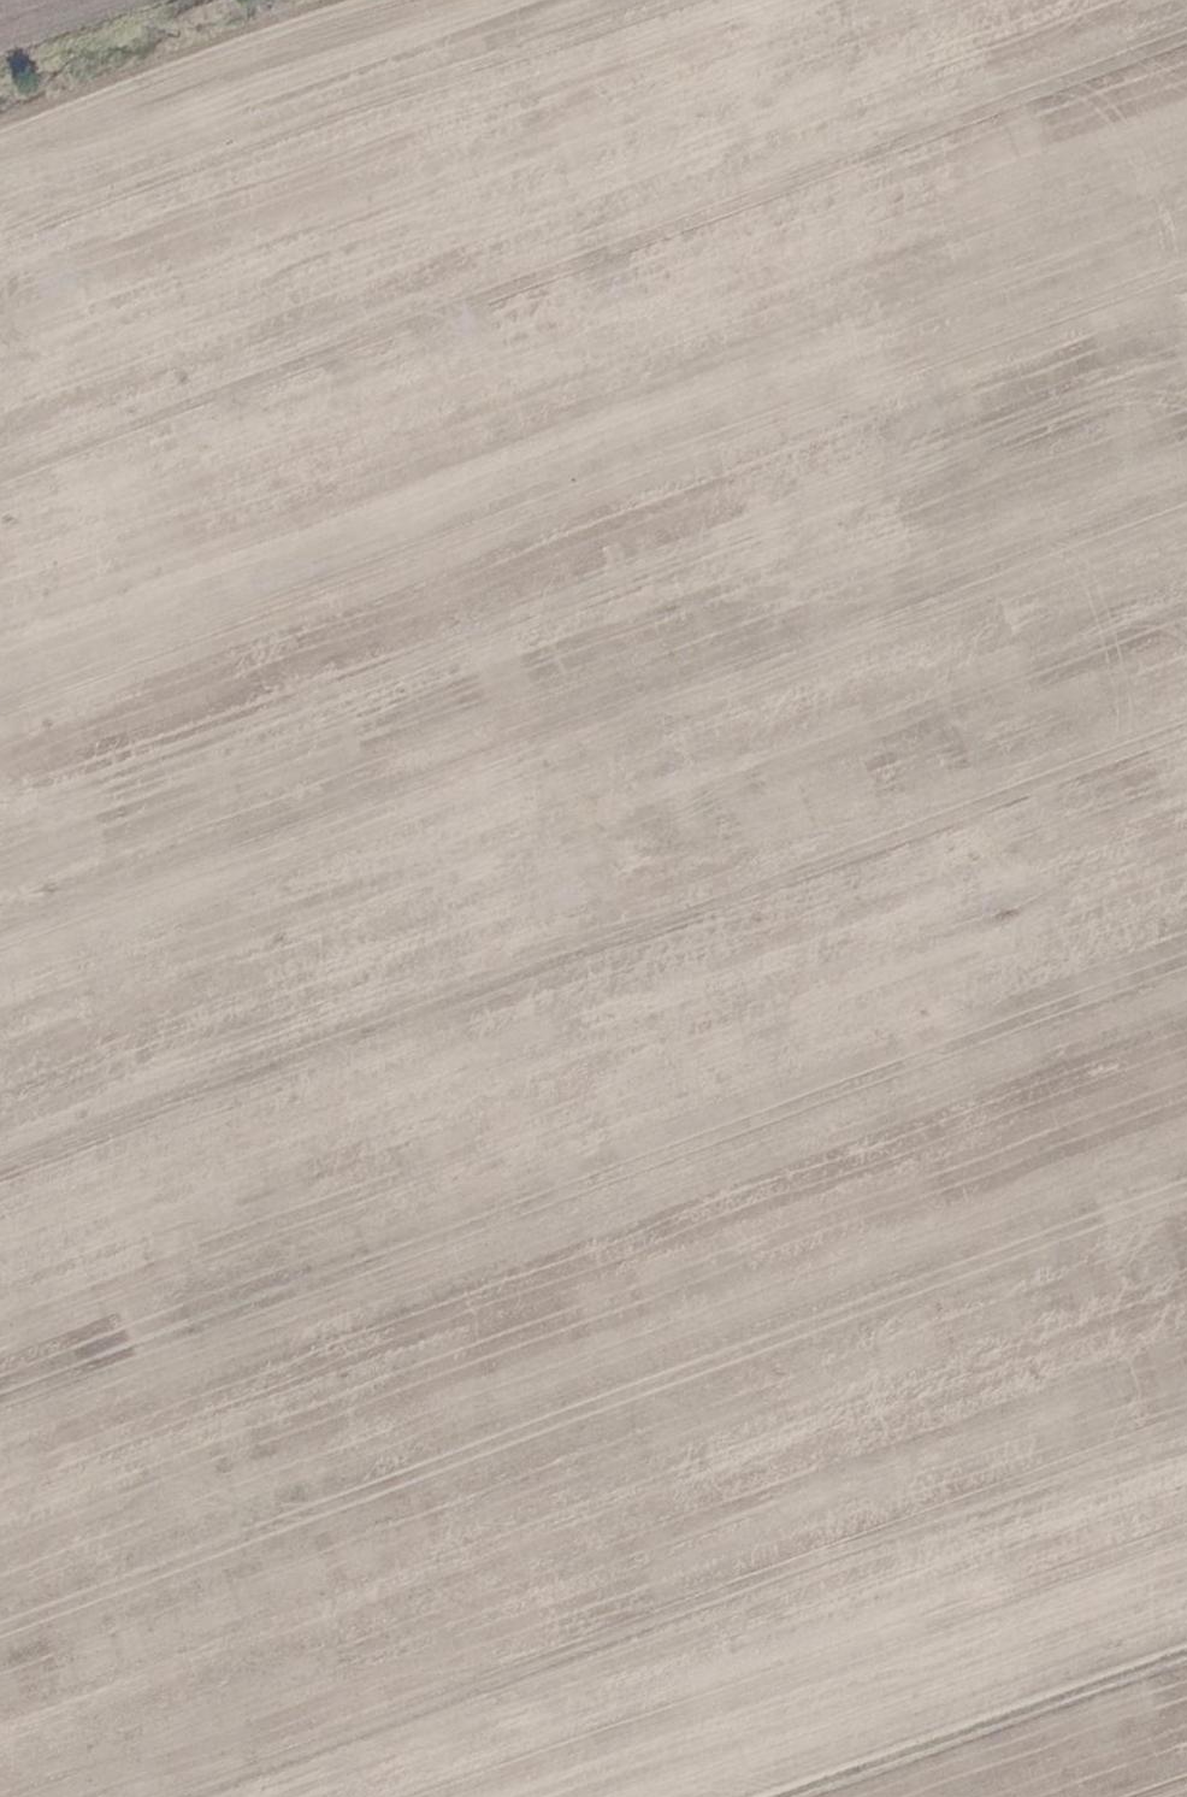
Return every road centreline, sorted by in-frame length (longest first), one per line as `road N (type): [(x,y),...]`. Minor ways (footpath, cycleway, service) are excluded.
road 1 (track): [(821,1796),(1186,1661)]

